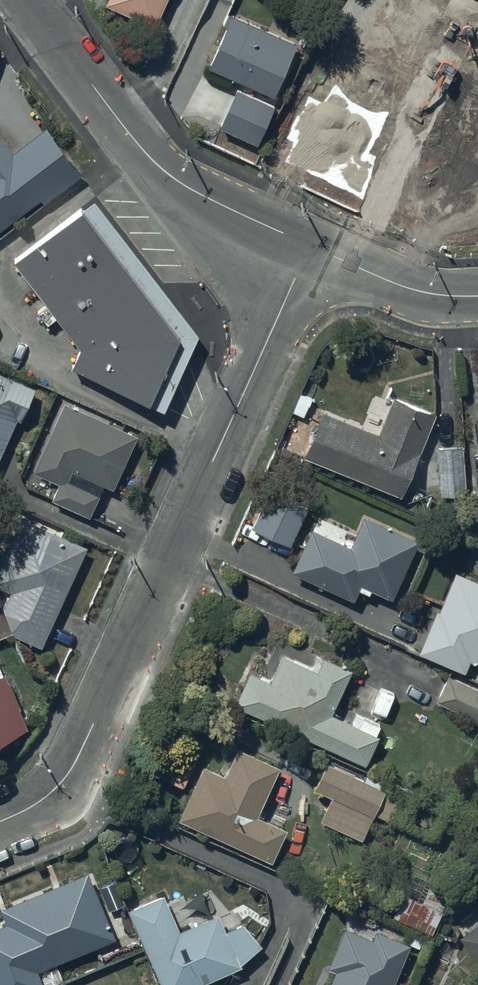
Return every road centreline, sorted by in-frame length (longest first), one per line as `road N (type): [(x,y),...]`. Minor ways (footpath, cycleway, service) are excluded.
road 1 (residential): [(0,825),(37,809),(69,778),(312,249)]
road 2 (residential): [(29,0),(163,171),(312,249)]
road 3 (residential): [(312,249),(402,287),(477,296)]

